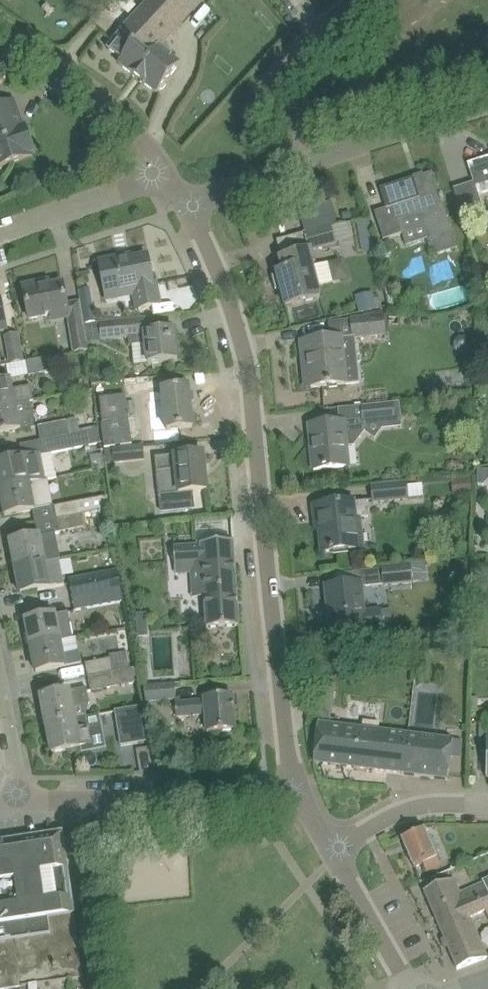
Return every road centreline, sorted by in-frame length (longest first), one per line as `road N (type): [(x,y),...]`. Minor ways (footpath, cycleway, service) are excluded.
road 1 (unclassified): [(303,800),(289,757),(250,376),(186,200)]
road 2 (unclassified): [(186,200),(487,104)]
road 3 (residential): [(20,800),(303,800)]
road 4 (unclassified): [(173,176),(113,108),(0,28)]
road 5 (residential): [(0,233),(173,176)]
road 6 (residential): [(332,856),(405,809),(487,806)]
road 7 (unclassified): [(416,988),(332,856)]

